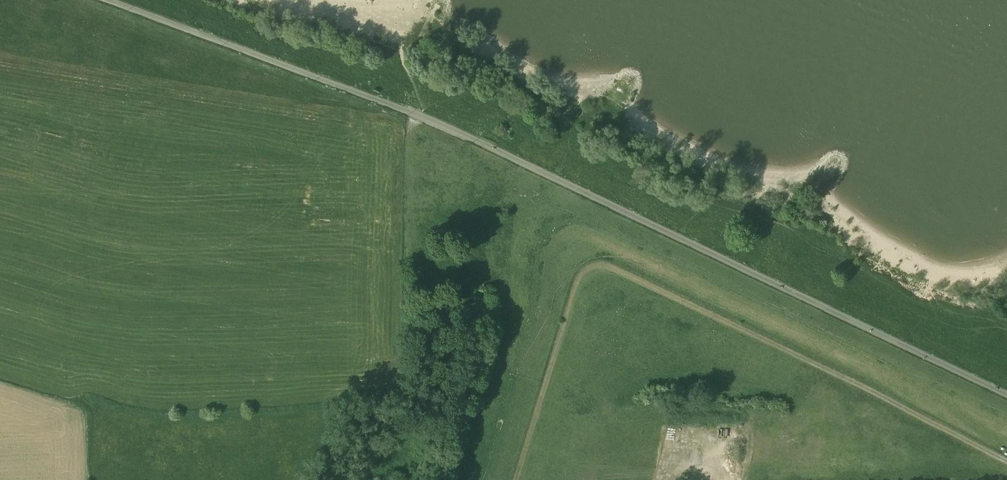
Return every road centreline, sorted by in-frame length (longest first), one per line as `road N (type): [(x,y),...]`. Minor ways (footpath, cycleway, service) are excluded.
road 1 (unclassified): [(110,0),(388,99),(1006,394)]

